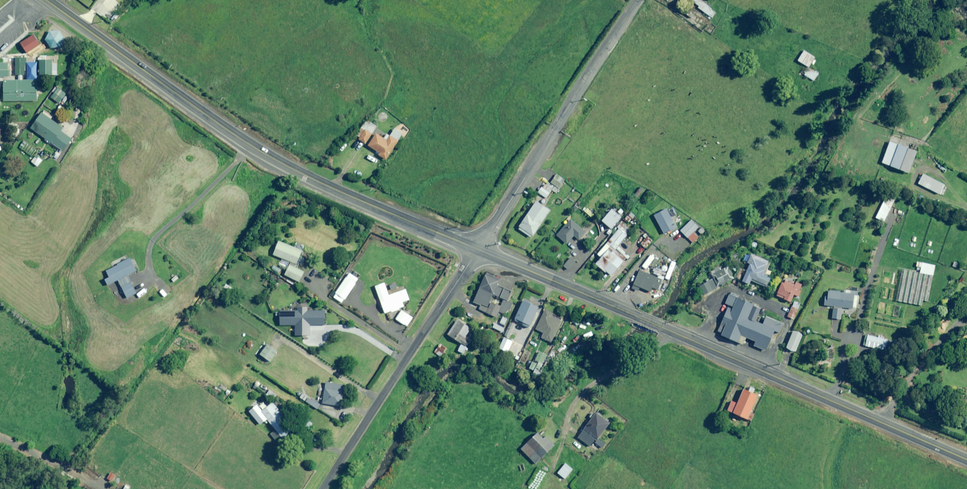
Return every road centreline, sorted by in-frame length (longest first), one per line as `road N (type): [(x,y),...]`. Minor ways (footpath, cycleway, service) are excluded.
road 1 (primary): [(478,250),(966,459)]
road 2 (primary): [(50,0),(240,138),(312,178),(478,250)]
road 3 (unclassified): [(640,0),(478,250)]
road 4 (unclassified): [(323,488),(478,250)]

